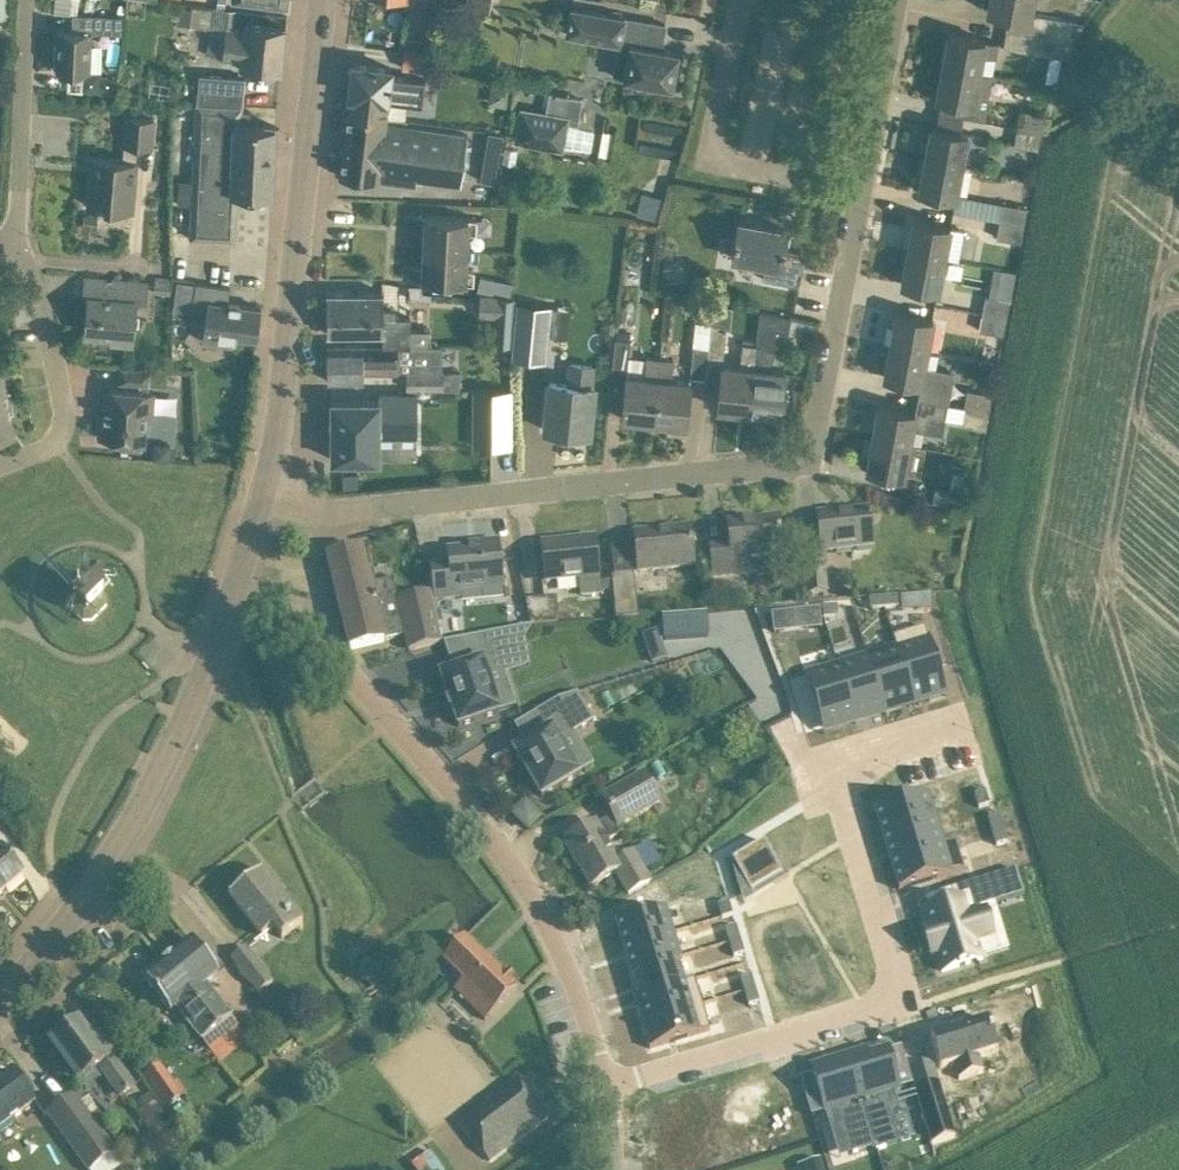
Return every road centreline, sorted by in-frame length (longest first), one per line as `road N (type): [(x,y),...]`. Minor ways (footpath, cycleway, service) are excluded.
road 1 (residential): [(266,493),(318,509),(810,462),(863,190)]
road 2 (residential): [(959,724),(829,767),(897,997),(608,1090)]
road 3 (unclassified): [(608,1090),(572,975),(518,876),(300,618),(233,596)]
road 4 (tertiary): [(266,493),(325,0)]
road 5 (tertiary): [(0,1010),(121,858),(201,687),(233,596)]
road 6 (residential): [(741,0),(711,138),(729,165),(863,190)]
road 7 (residential): [(15,235),(35,277),(64,425),(50,448),(0,467)]
road 8 (residential): [(15,235),(26,0)]
road 9 (residential): [(863,190),(899,0)]

